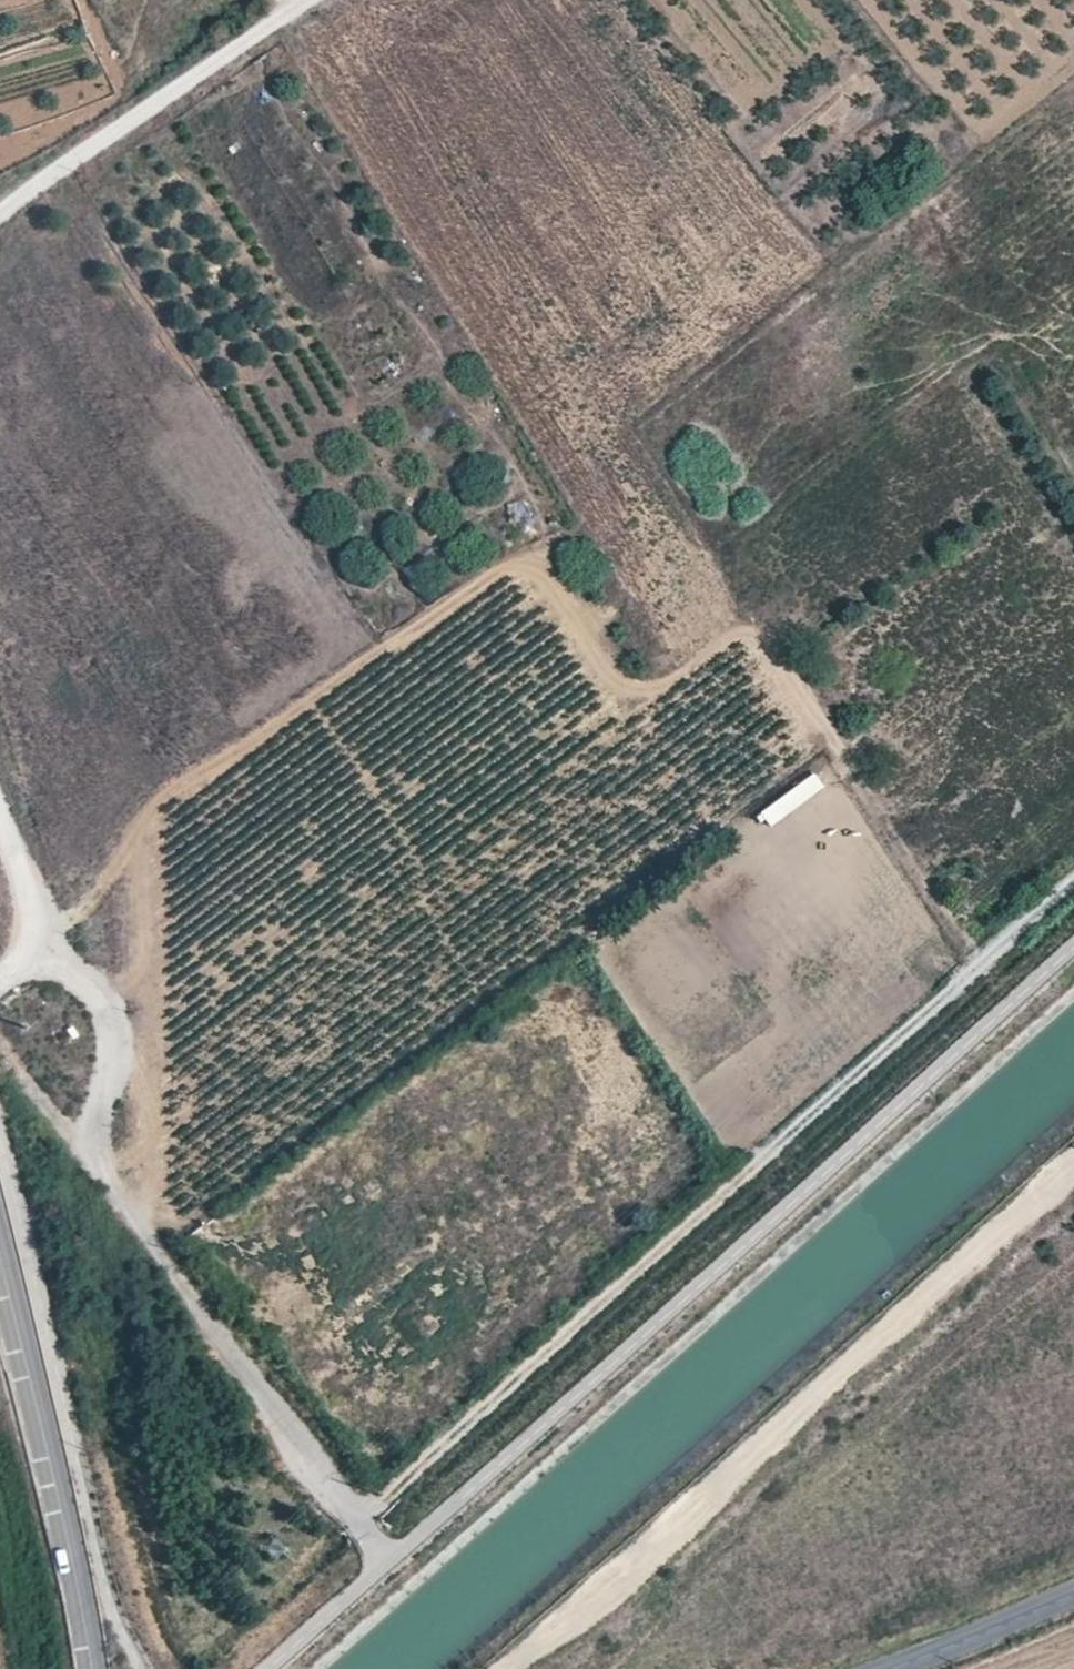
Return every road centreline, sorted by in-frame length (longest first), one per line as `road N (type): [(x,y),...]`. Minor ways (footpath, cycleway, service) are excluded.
road 1 (track): [(510,1668),(1073,1165)]
road 2 (tertiary): [(86,1668),(52,1477),(0,1261)]
road 3 (unclassified): [(0,216),(179,86),(315,0)]
road 4 (unclassified): [(0,986),(39,957),(40,935),(0,795)]
road 5 (tertiary): [(1073,1590),(891,1663)]

